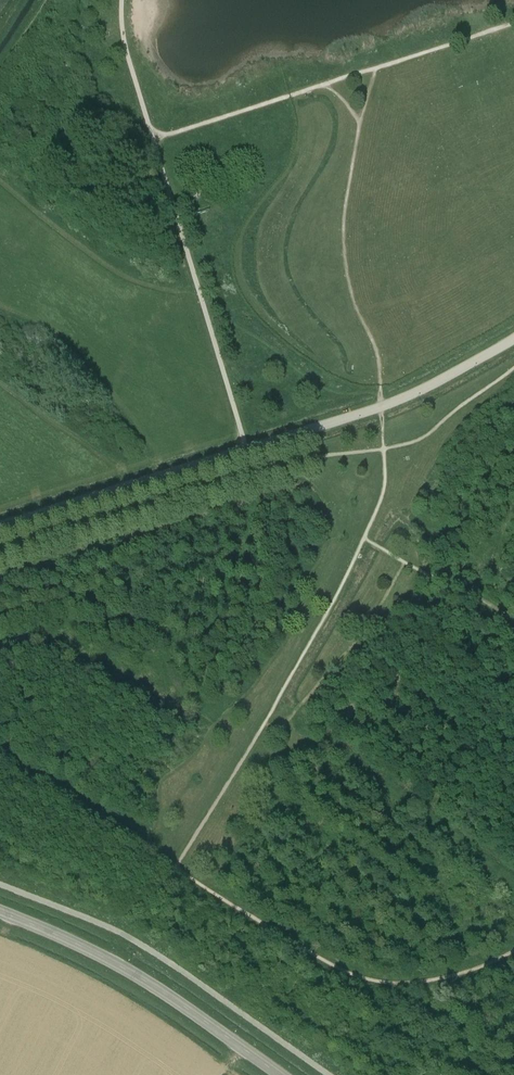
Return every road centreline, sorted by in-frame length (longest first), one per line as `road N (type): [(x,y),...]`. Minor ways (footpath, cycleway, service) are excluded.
road 1 (unclassified): [(513,342),(380,409),(0,527)]
road 2 (tertiary): [(279,1074),(112,963),(0,911)]

